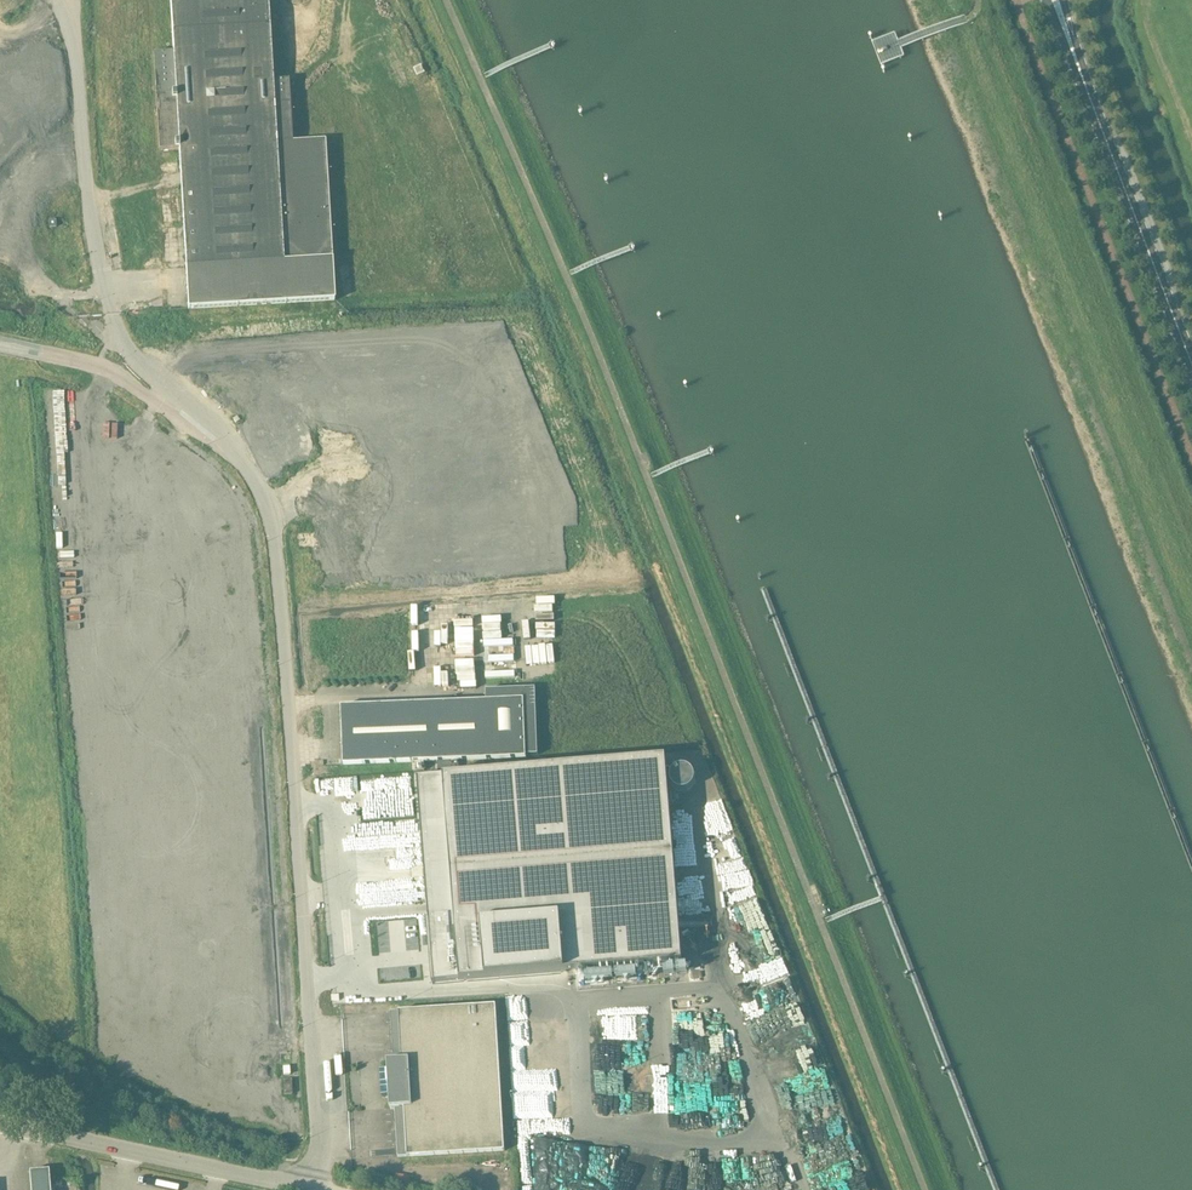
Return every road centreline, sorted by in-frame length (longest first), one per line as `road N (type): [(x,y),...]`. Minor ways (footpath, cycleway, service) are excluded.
road 1 (unclassified): [(128,1152),(138,1102),(131,1070),(67,1020),(42,963),(0,431)]
road 2 (unclassified): [(312,1189),(320,1112),(278,565)]
road 3 (unclassified): [(0,392),(23,350),(102,278),(142,218),(134,0)]
road 4 (track): [(85,294),(133,356),(238,460),(267,509),(278,565)]
road 5 (tertiary): [(1191,365),(1072,50)]
road 6 (track): [(0,221),(81,155),(67,0)]
road 7 (unclassified): [(312,1189),(128,1152)]
road 8 (unclassified): [(128,1152),(0,1125)]

